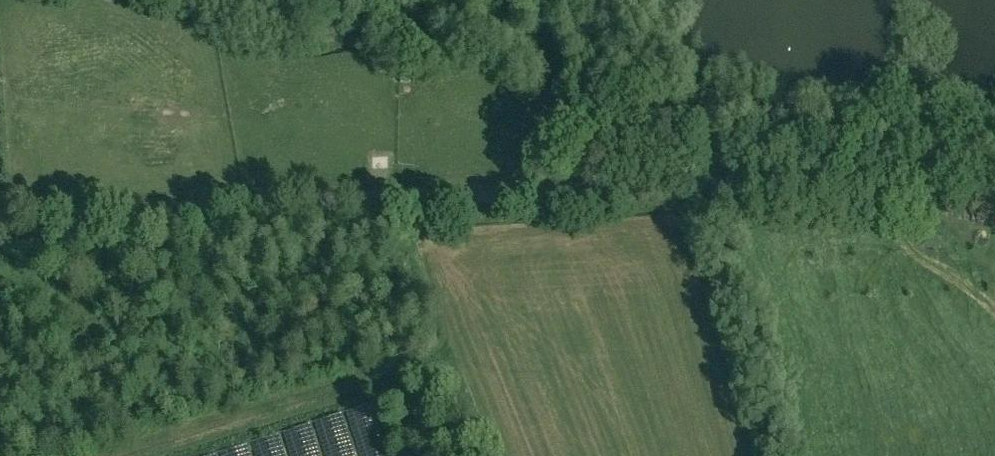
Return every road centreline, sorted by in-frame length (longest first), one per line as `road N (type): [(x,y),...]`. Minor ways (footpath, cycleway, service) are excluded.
road 1 (unclassified): [(0,216),(994,172)]
road 2 (track): [(994,131),(828,132),(528,52),(348,32)]
road 3 (track): [(348,32),(272,23),(219,0)]

